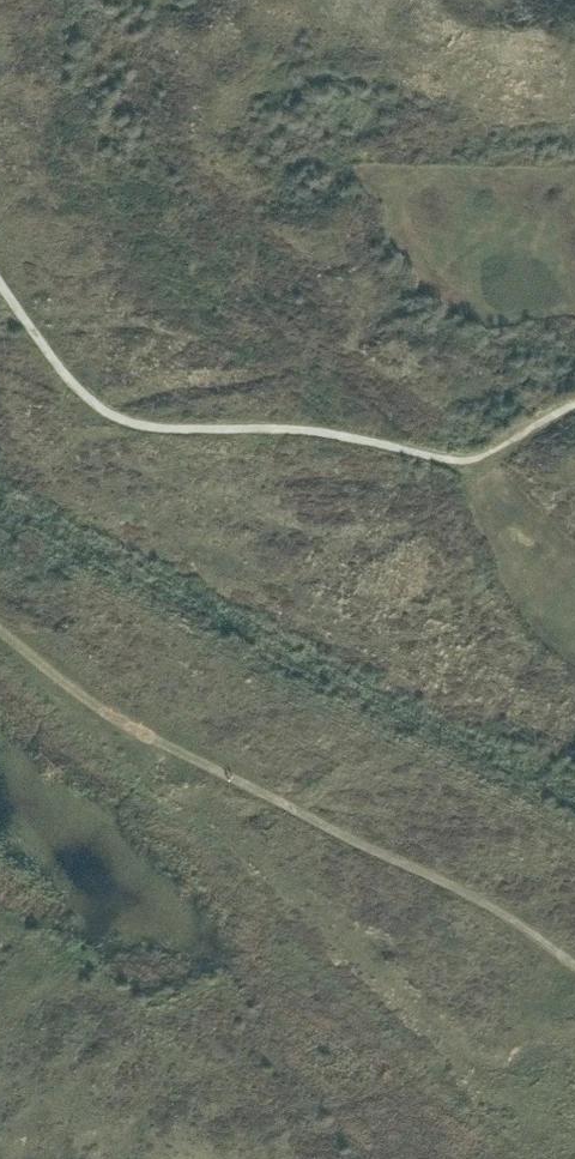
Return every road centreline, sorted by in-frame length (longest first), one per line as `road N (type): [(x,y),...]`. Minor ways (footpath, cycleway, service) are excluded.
road 1 (track): [(0,631),(72,694),(515,919),(574,957)]

